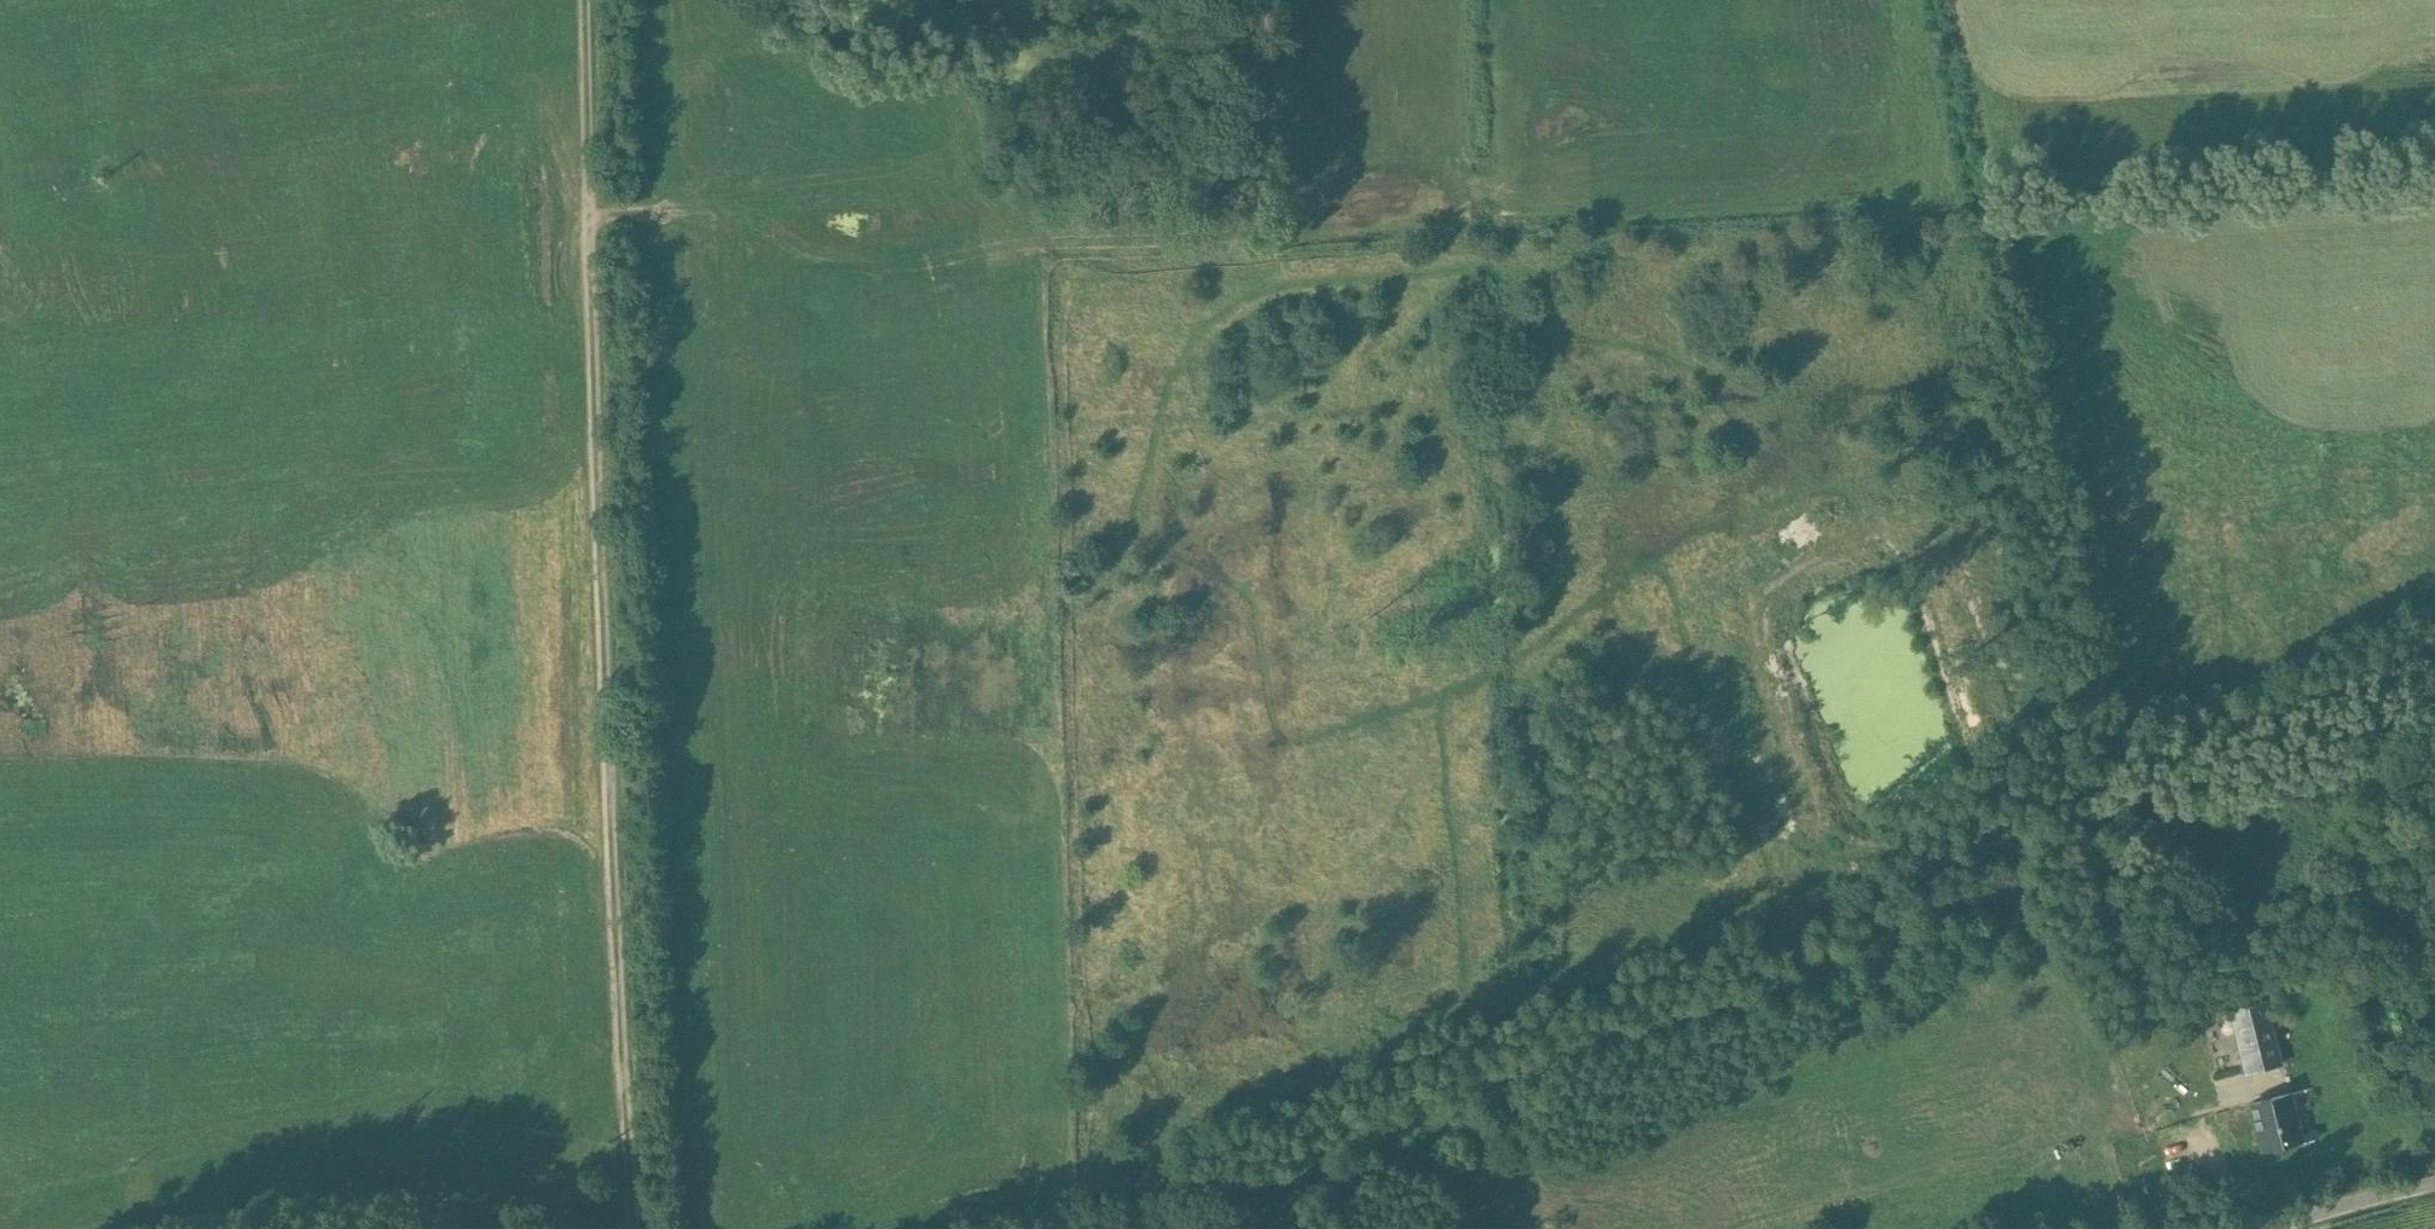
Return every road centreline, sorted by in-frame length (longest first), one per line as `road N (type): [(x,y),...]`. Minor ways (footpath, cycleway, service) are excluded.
road 1 (track): [(591,0),(627,1228)]
road 2 (unclassified): [(2207,1228),(2434,1163)]
road 3 (track): [(415,1228),(627,1206)]

